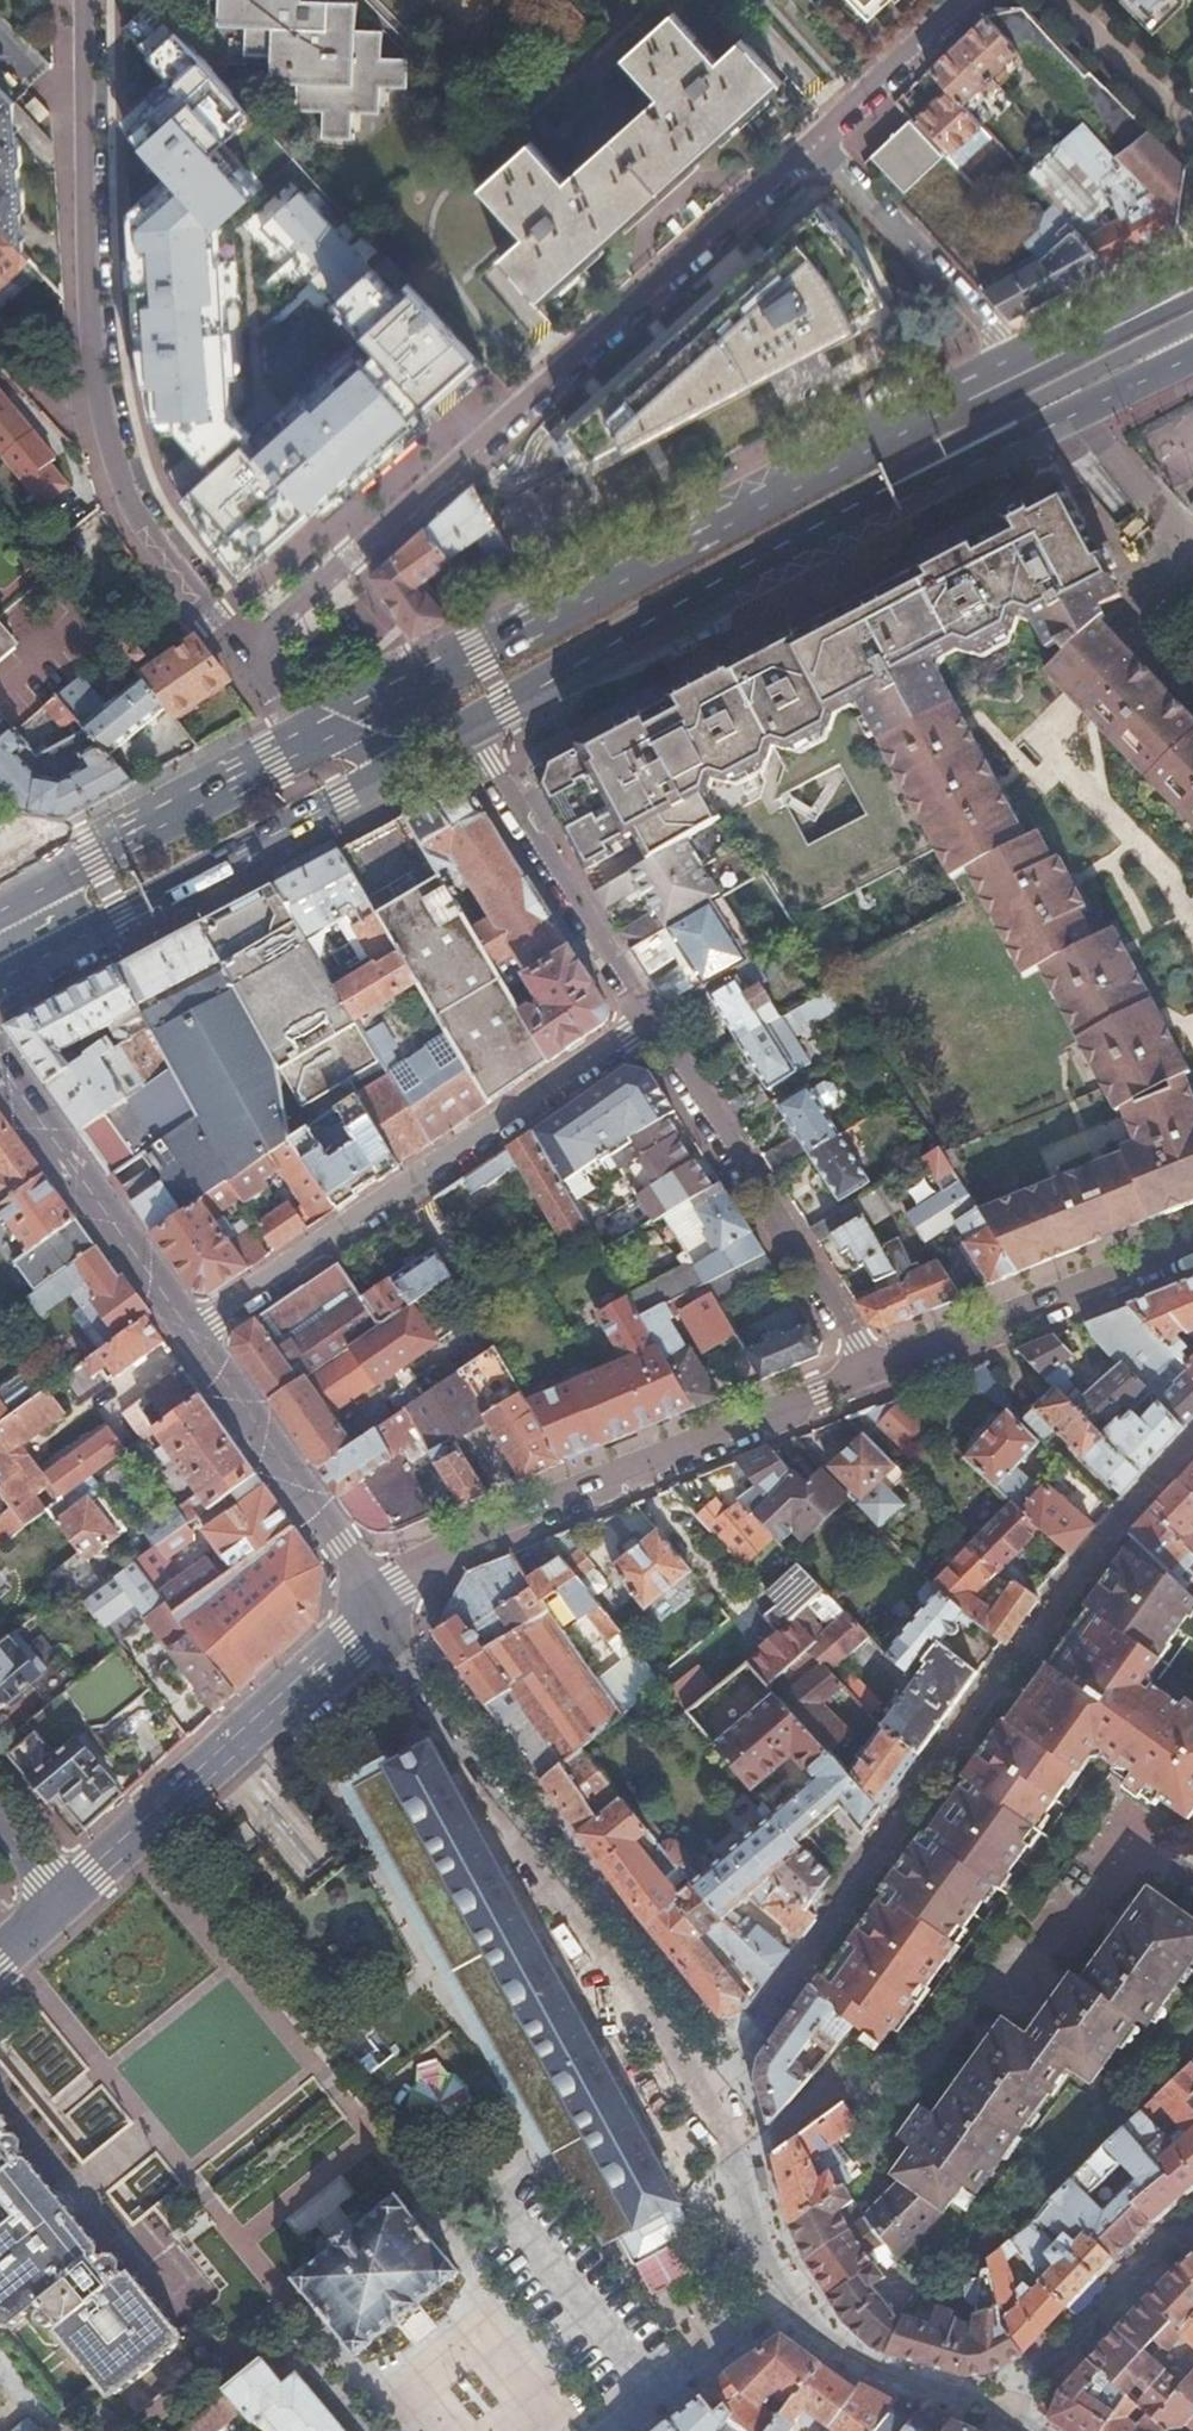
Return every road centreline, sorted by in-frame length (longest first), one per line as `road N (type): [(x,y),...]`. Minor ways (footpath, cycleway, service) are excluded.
road 1 (residential): [(701,2099),(1111,1533),(1192,1447)]
road 2 (residential): [(83,0),(90,378),(121,501),(246,651)]
road 3 (residential): [(817,140),(363,550)]
road 4 (residential): [(701,2099),(381,1603)]
road 5 (residential): [(192,1336),(650,1024)]
road 6 (residential): [(381,1603),(460,1550),(875,1371)]
road 7 (primary): [(773,556),(869,483),(1192,316)]
road 8 (primary): [(0,982),(422,754)]
road 9 (primary): [(833,466),(423,682)]
road 10 (residential): [(381,1603),(60,1902)]
road 11 (residential): [(650,1024),(875,1371)]
road 12 (primary): [(1192,294),(939,425),(833,466)]
road 13 (primary): [(468,730),(773,556)]
road 14 (residential): [(468,730),(650,1024)]
road 15 (residential): [(875,1371),(1192,1242)]
road 16 (residential): [(192,1336),(0,1063)]
road 17 (residential): [(381,1603),(192,1336)]
road 18 (primary): [(773,556),(1063,418)]
road 19 (primary): [(303,749),(24,891)]
road 20 (residential): [(817,140),(1026,362)]
road 21 (residential): [(995,2407),(1192,2217)]
road 22 (residential): [(995,2407),(866,2364),(773,2297)]
road 23 (primary): [(1026,362),(833,466)]
road 24 (residential): [(773,2297),(701,2099)]
road 25 (residential): [(616,2430),(773,2297)]
road 26 (residential): [(961,0),(817,140)]
road 27 (primary): [(1192,271),(1026,362)]
road 28 (residential): [(1192,550),(1063,418)]
road 29 (primary): [(1063,418),(1192,355)]
road 30 (residential): [(423,682),(334,576)]
road 31 (primary): [(423,682),(303,749)]

